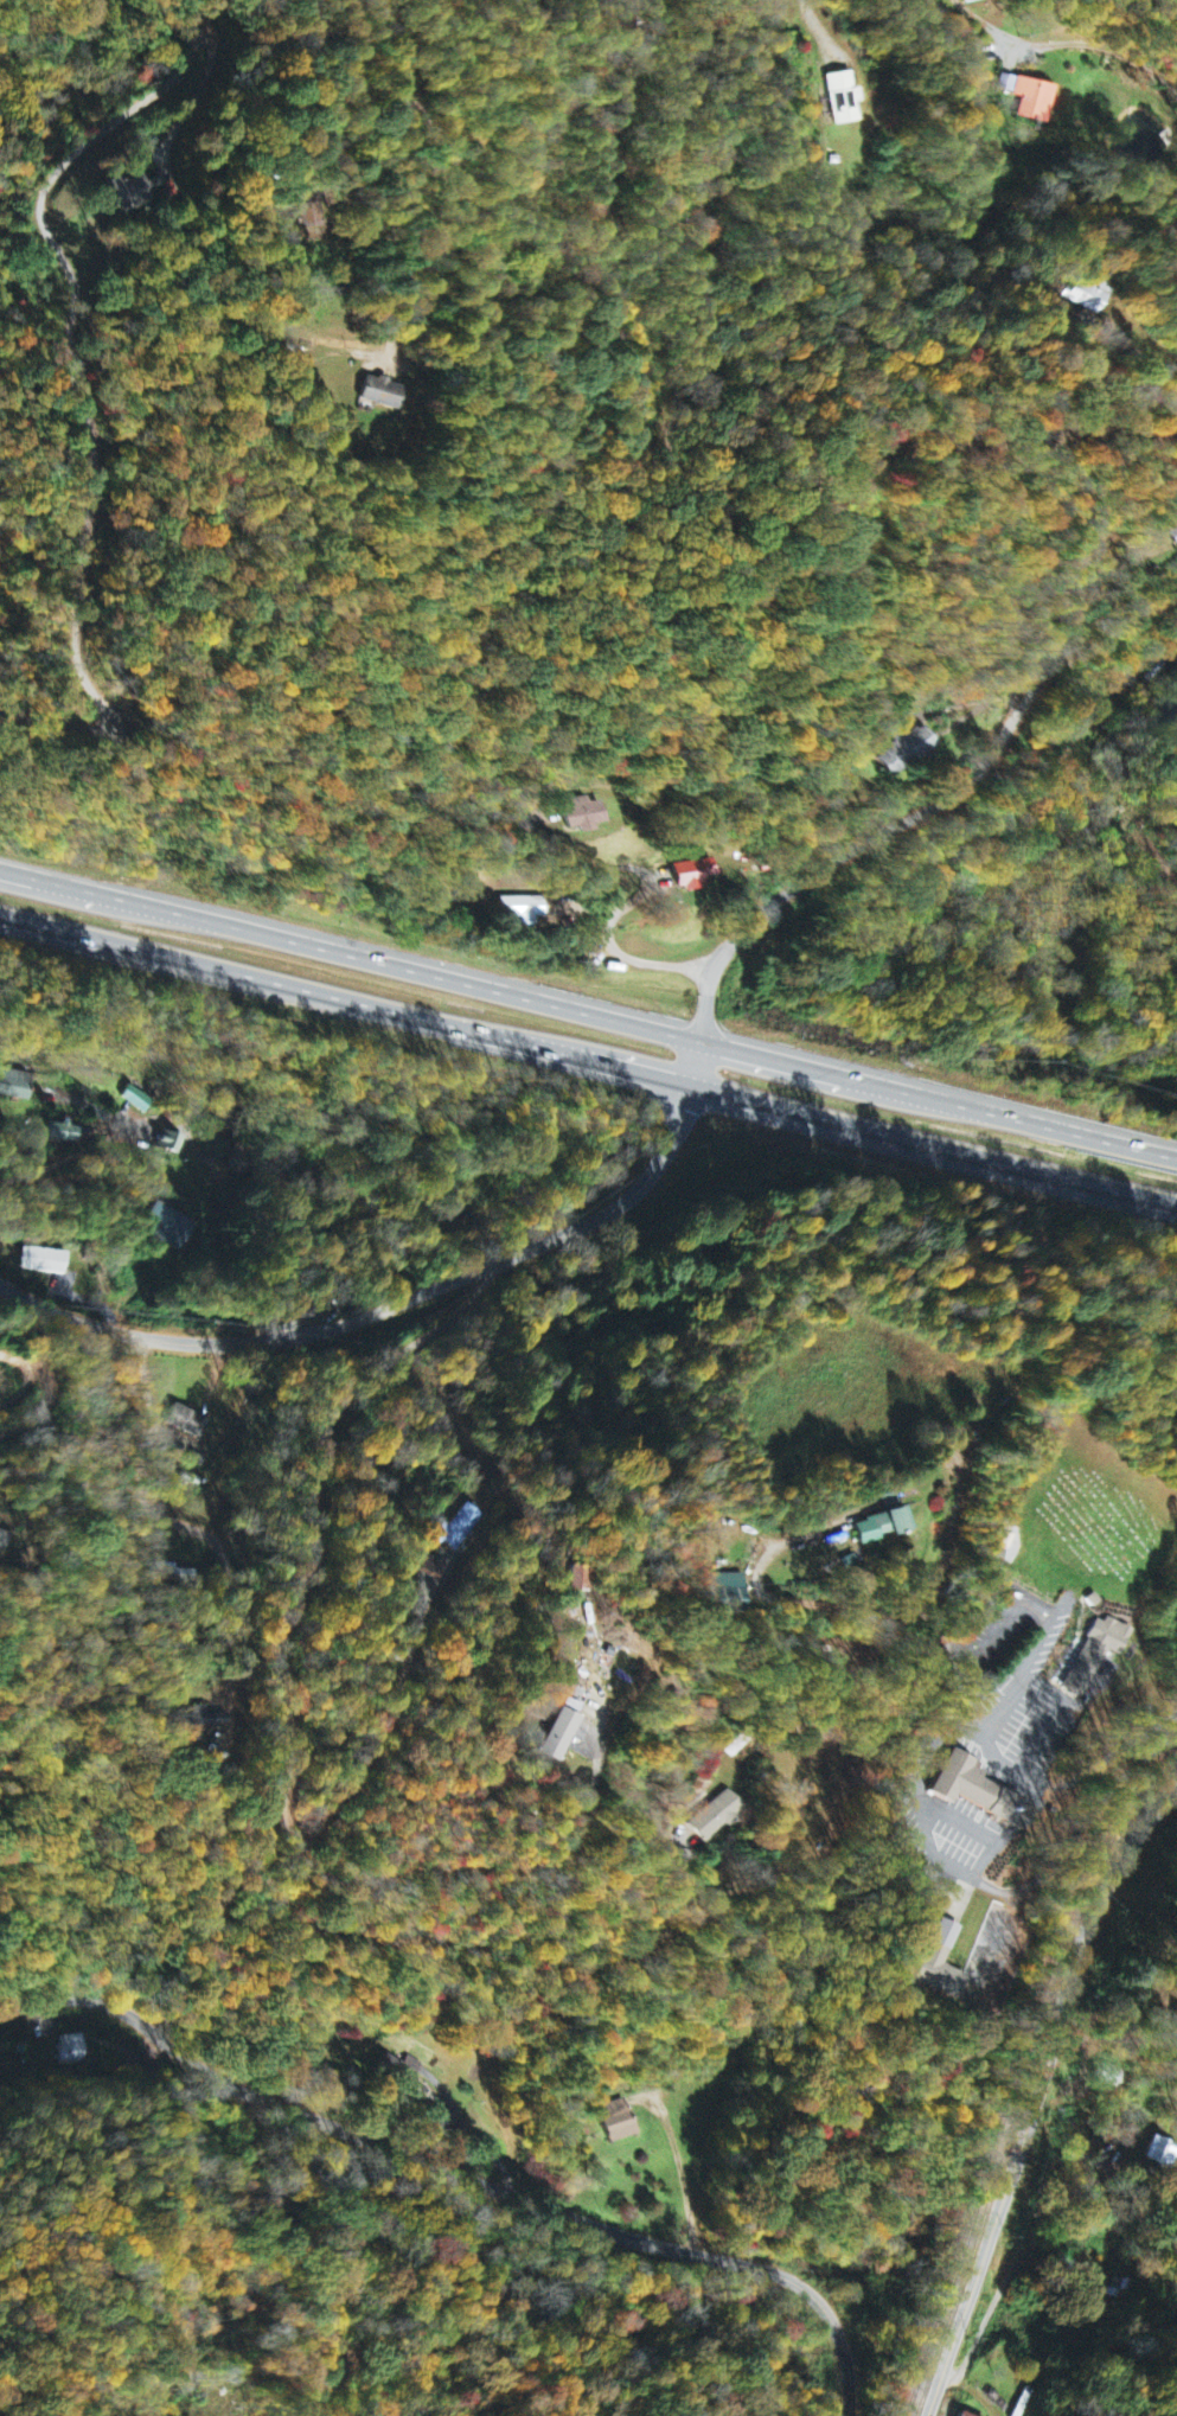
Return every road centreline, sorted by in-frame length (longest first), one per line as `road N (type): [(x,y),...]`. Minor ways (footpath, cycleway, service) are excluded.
road 1 (trunk): [(0,913),(1176,1204)]
road 2 (trunk): [(1176,1157),(0,870)]
road 3 (residential): [(855,2415),(859,2390),(850,2345),(819,2303),(235,2086),(140,2020),(77,2001),(0,2015)]
road 4 (residential): [(498,1266),(469,1317),(385,1368),(330,1423),(319,1559),(281,1643),(299,1750),(290,1811),(314,1861),(362,1880),(471,1865),(555,1864)]
road 5 (residential): [(206,43),(184,75),(68,161),(44,194),(41,220),(78,292),(70,346),(98,447),(78,660),(113,716),(97,729),(0,709)]
road 6 (residential): [(0,1271),(89,1317),(318,1324),(552,1249),(616,1210),(660,1170),(695,1085)]
road 7 (residential): [(1176,593),(1062,653),(972,785),(808,880),(735,942),(710,993),(695,1085)]
road 8 (residential): [(1176,416),(1073,347),(760,339),(716,358),(674,426),(677,466),(712,518)]
road 9 (residential): [(929,2415),(1090,1942),(1138,1849),(1176,1801)]
road 10 (residential): [(349,0),(379,57),(424,111),(439,155),(430,231),(388,359)]
road 11 (residential): [(946,2369),(960,2372),(968,2364),(1030,2251),(1063,2155),(1083,2153),(1176,2201)]
road 12 (residential): [(1176,1715),(1063,1788),(1042,1788),(994,1751),(941,1628)]
road 13 (residential): [(717,971),(626,958),(613,944),(613,923),(648,893),(651,875),(567,856),(524,831)]
road 14 (residential): [(1021,711),(1019,684),(1085,563),(1147,498),(1176,451)]
road 15 (residential): [(0,1183),(155,1120),(188,1133),(215,1175)]
road 16 (residential): [(941,1628),(960,1468),(940,1466),(920,1484)]
road 17 (residential): [(1176,90),(1104,46),(1017,51)]

